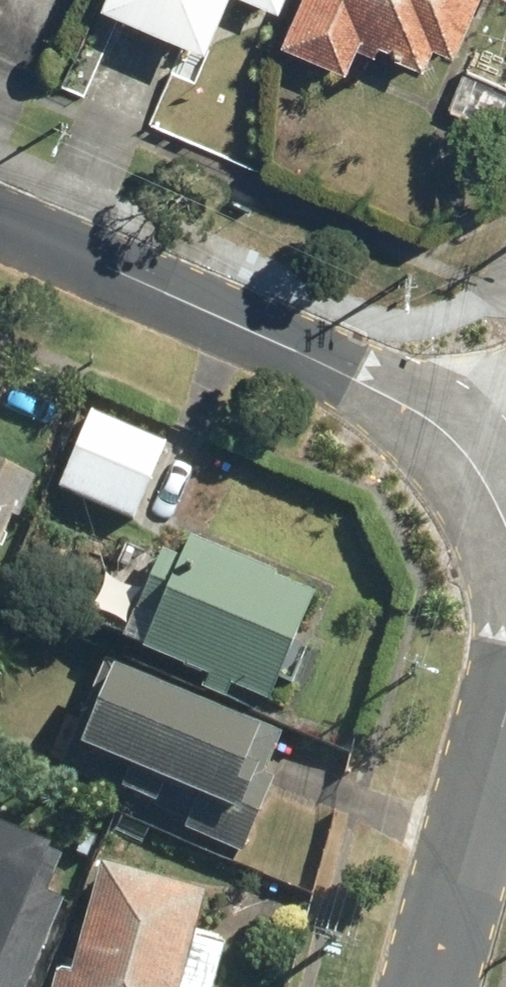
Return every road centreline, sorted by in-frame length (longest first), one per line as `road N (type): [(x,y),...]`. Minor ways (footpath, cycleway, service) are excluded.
road 1 (residential): [(0,222),(356,376),(446,432),(476,467)]
road 2 (residential): [(428,986),(505,714)]

